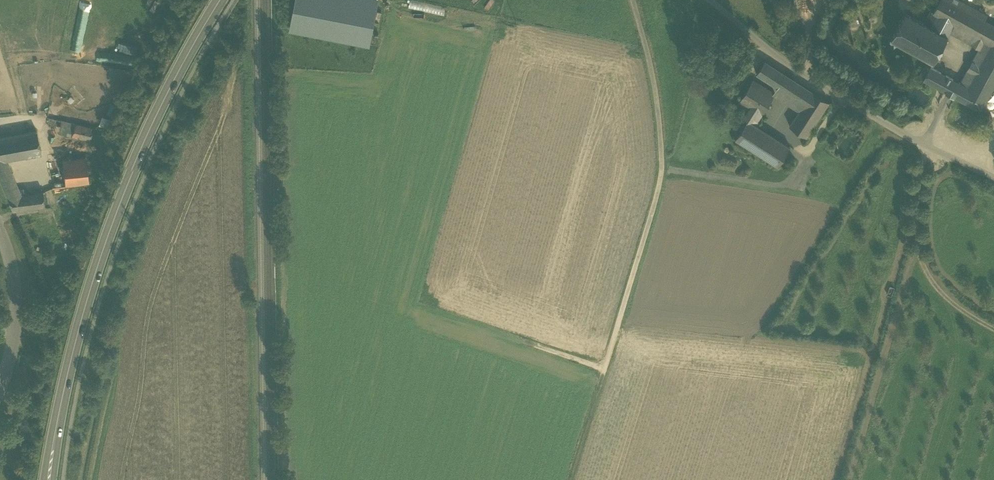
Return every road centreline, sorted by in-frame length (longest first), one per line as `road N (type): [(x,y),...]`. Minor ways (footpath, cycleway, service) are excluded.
road 1 (primary): [(48,479),(76,333),(113,213),(167,90),(218,0)]
road 2 (track): [(638,0),(665,131),(662,188),(608,368),(538,344)]
road 3 (unclassified): [(717,0),(805,74),(993,178)]
road 4 (track): [(993,326),(967,310),(918,257),(911,230),(926,147)]
road 5 (residential): [(0,232),(15,314),(0,387)]

